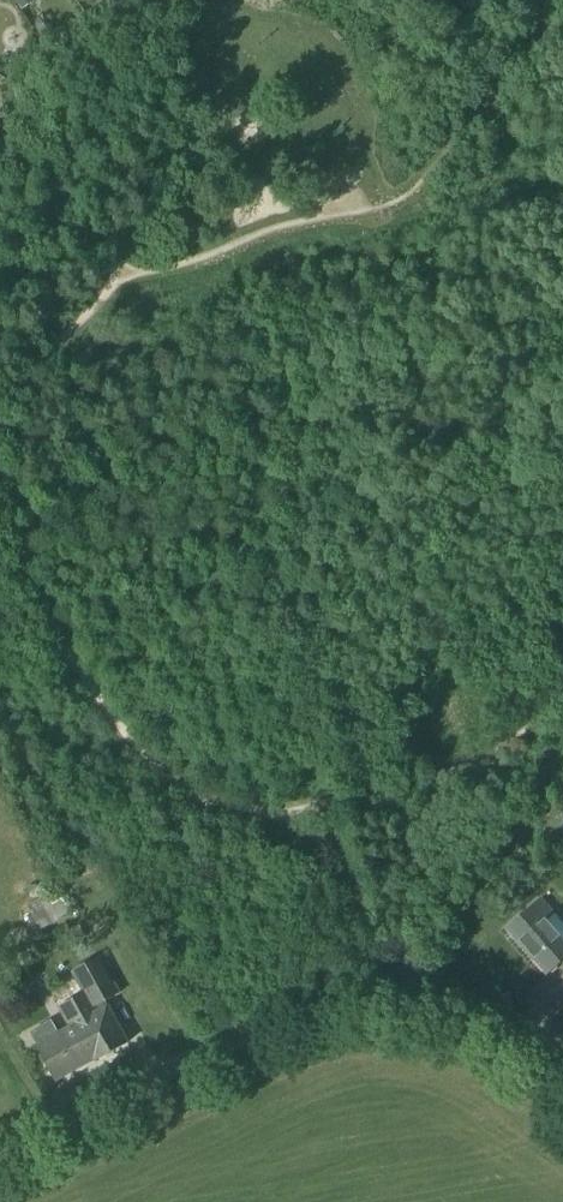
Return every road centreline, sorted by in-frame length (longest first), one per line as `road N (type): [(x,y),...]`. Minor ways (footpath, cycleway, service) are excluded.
road 1 (unclassified): [(562,1066),(469,1015),(406,1003),(346,1003),(306,1011),(150,1074),(0,1155)]

